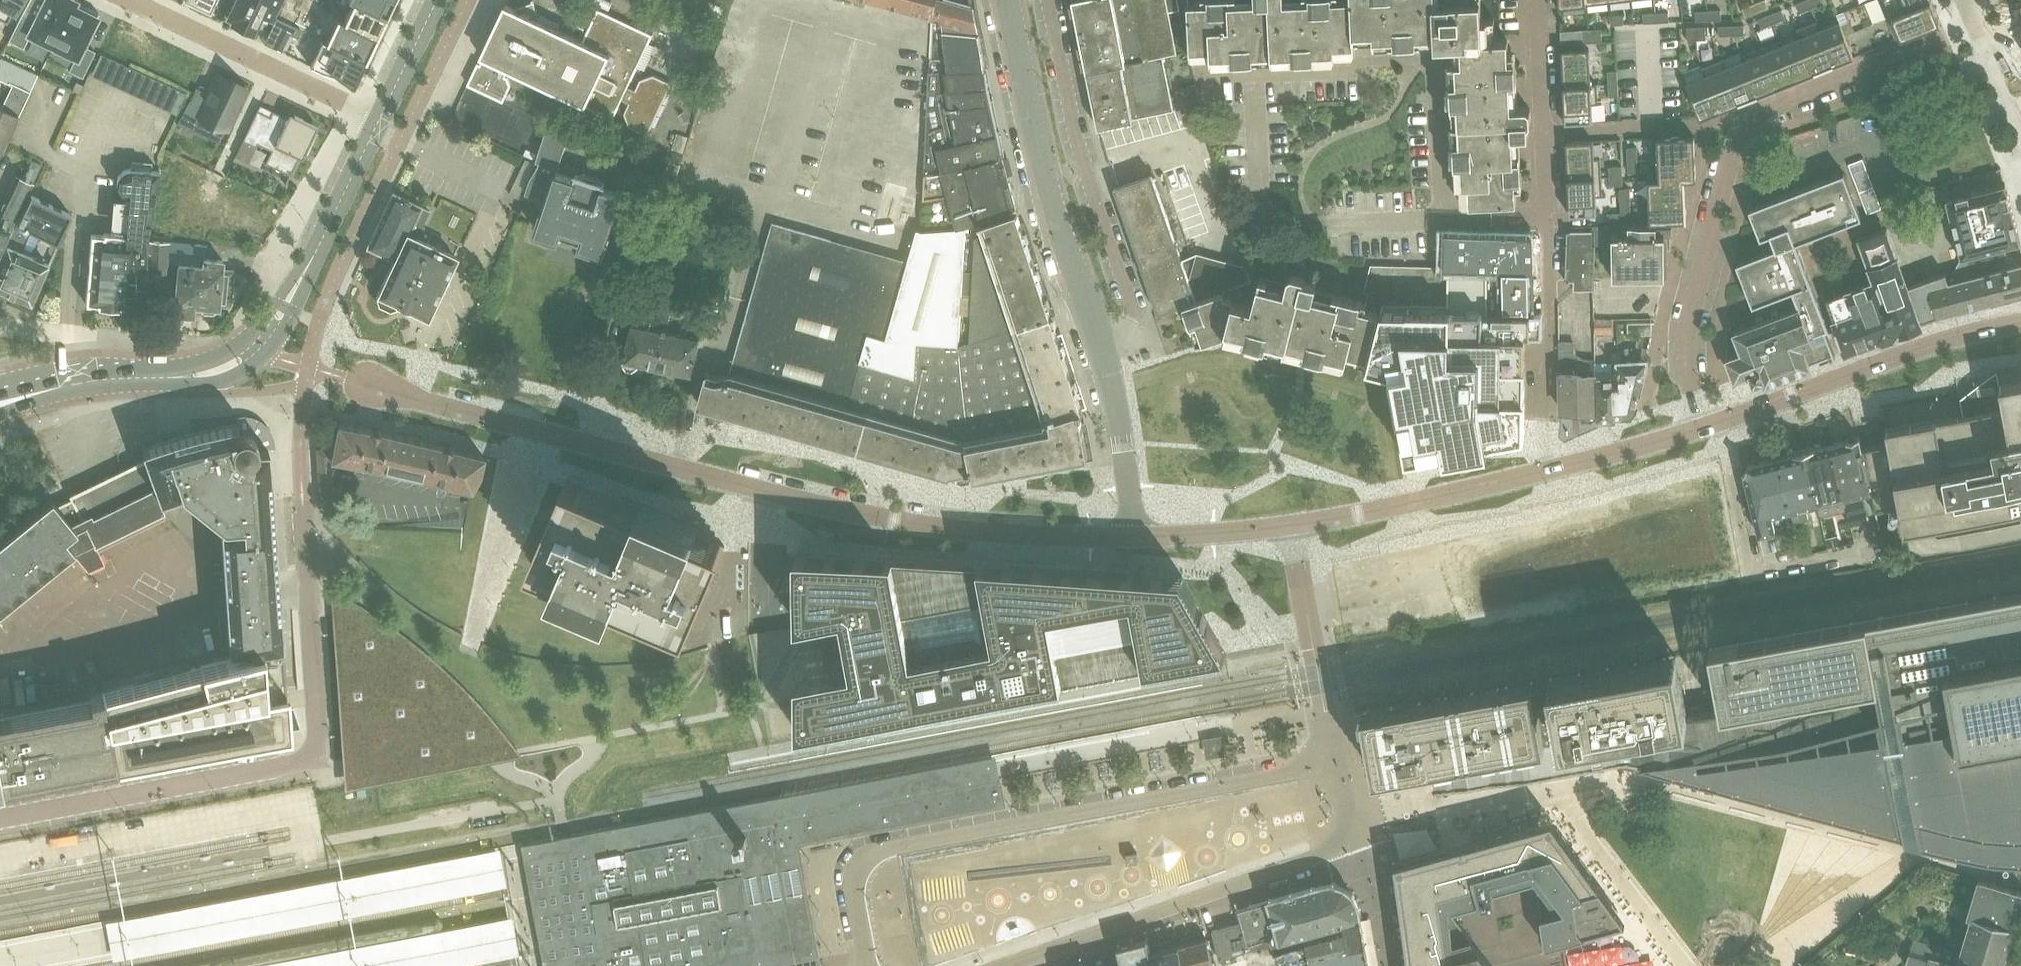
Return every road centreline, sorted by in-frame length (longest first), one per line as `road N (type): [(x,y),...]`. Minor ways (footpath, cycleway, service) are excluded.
road 1 (unclassified): [(1176,535),(1034,534),(895,519),(368,384)]
road 2 (residential): [(1703,427),(1688,333),(1739,133),(1771,106),(1977,23)]
road 3 (residential): [(1176,535),(1060,193),(1015,0)]
road 4 (secondary): [(0,416),(80,393),(213,382),(248,370),(285,329),(321,240)]
road 5 (secondary): [(321,240),(255,329),(220,355),(0,390)]
road 6 (unclassified): [(1337,764),(998,829)]
road 7 (residential): [(317,736),(311,757),(298,765),(0,821)]
road 8 (unclassified): [(1703,427),(1937,343),(2020,322)]
road 9 (residential): [(130,0),(380,118)]
road 10 (residential): [(317,736),(302,490)]
road 11 (unclassified): [(1337,764),(1291,525)]
road 12 (residential): [(1546,216),(1539,0)]
road 13 (unclassified): [(998,829),(868,856),(855,876),(862,927)]
road 14 (unclassified): [(862,927),(891,945),(933,934),(967,866),(998,829)]
road 15 (secondary): [(321,240),(380,118)]
road 16 (secondary): [(380,118),(437,0)]

